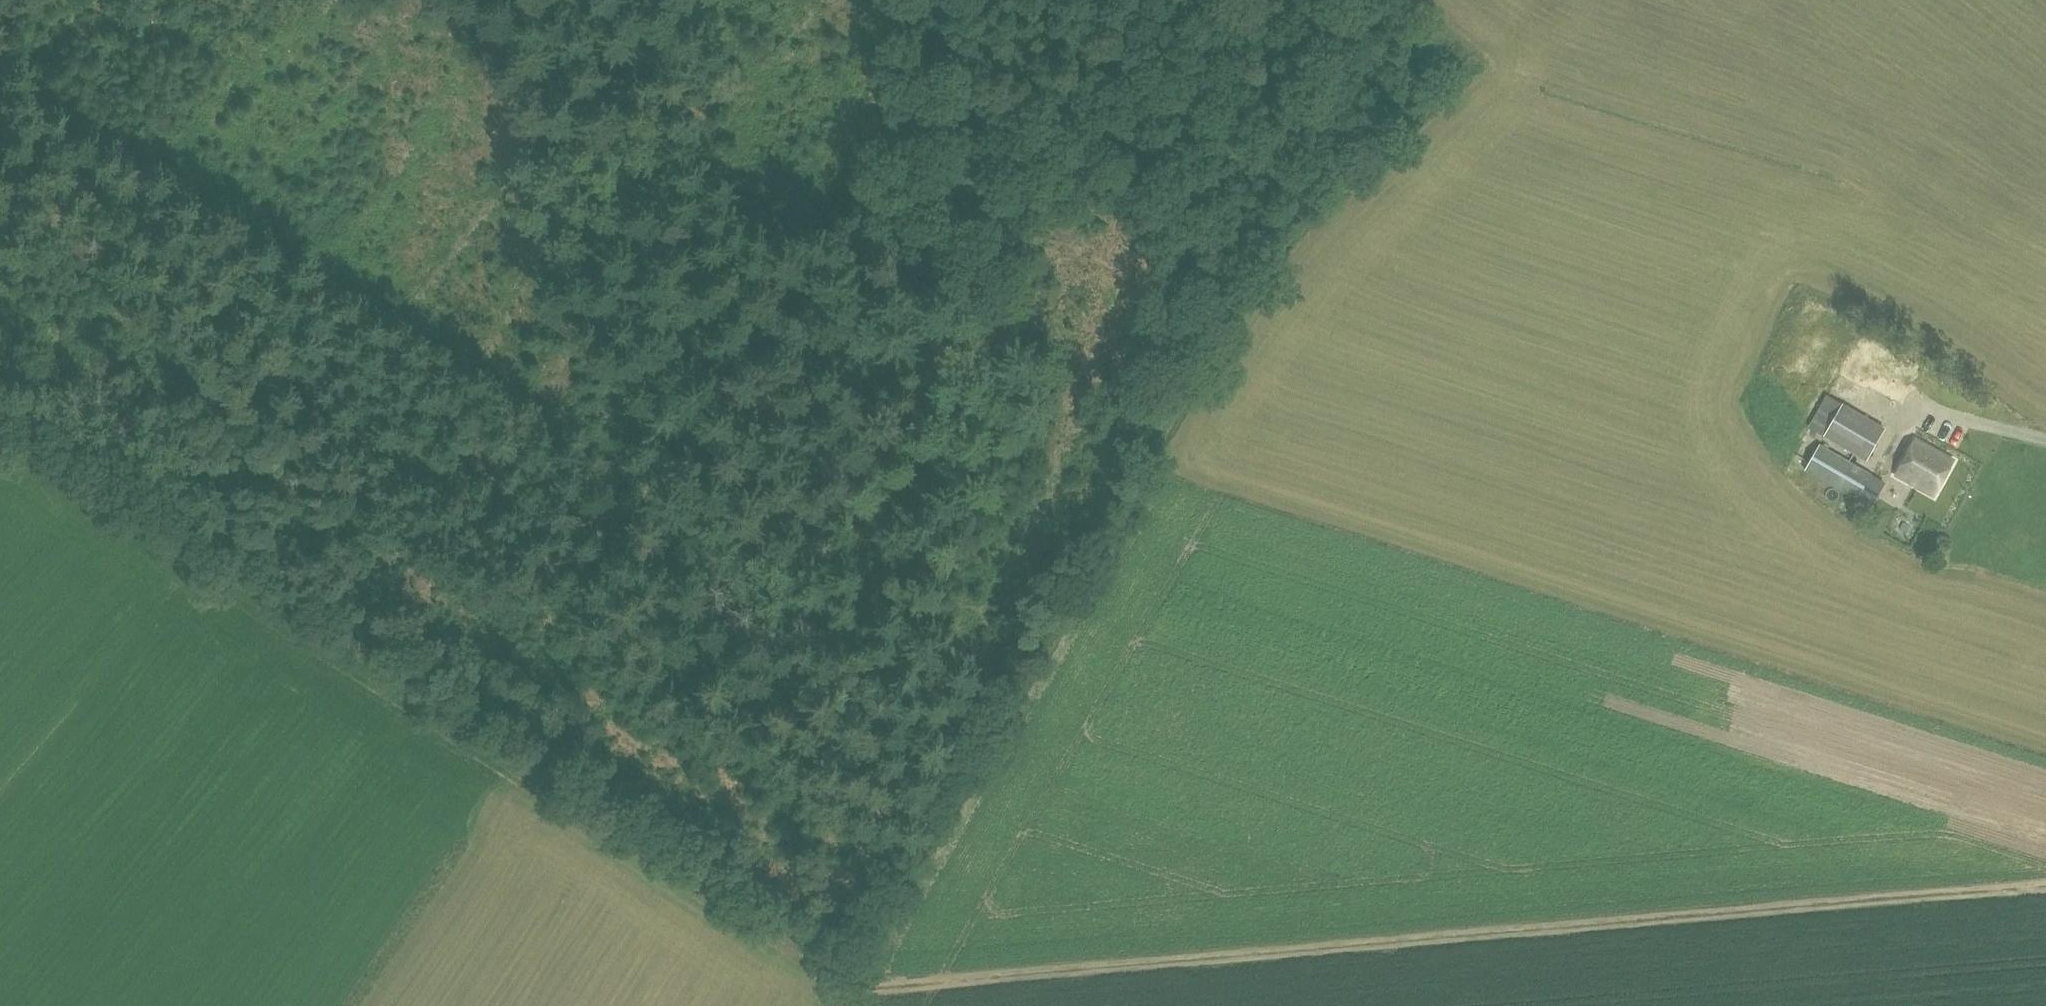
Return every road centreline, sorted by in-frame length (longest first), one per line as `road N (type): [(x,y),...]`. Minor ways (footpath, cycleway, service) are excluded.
road 1 (track): [(2045,891),(862,986),(818,982),(778,961)]

